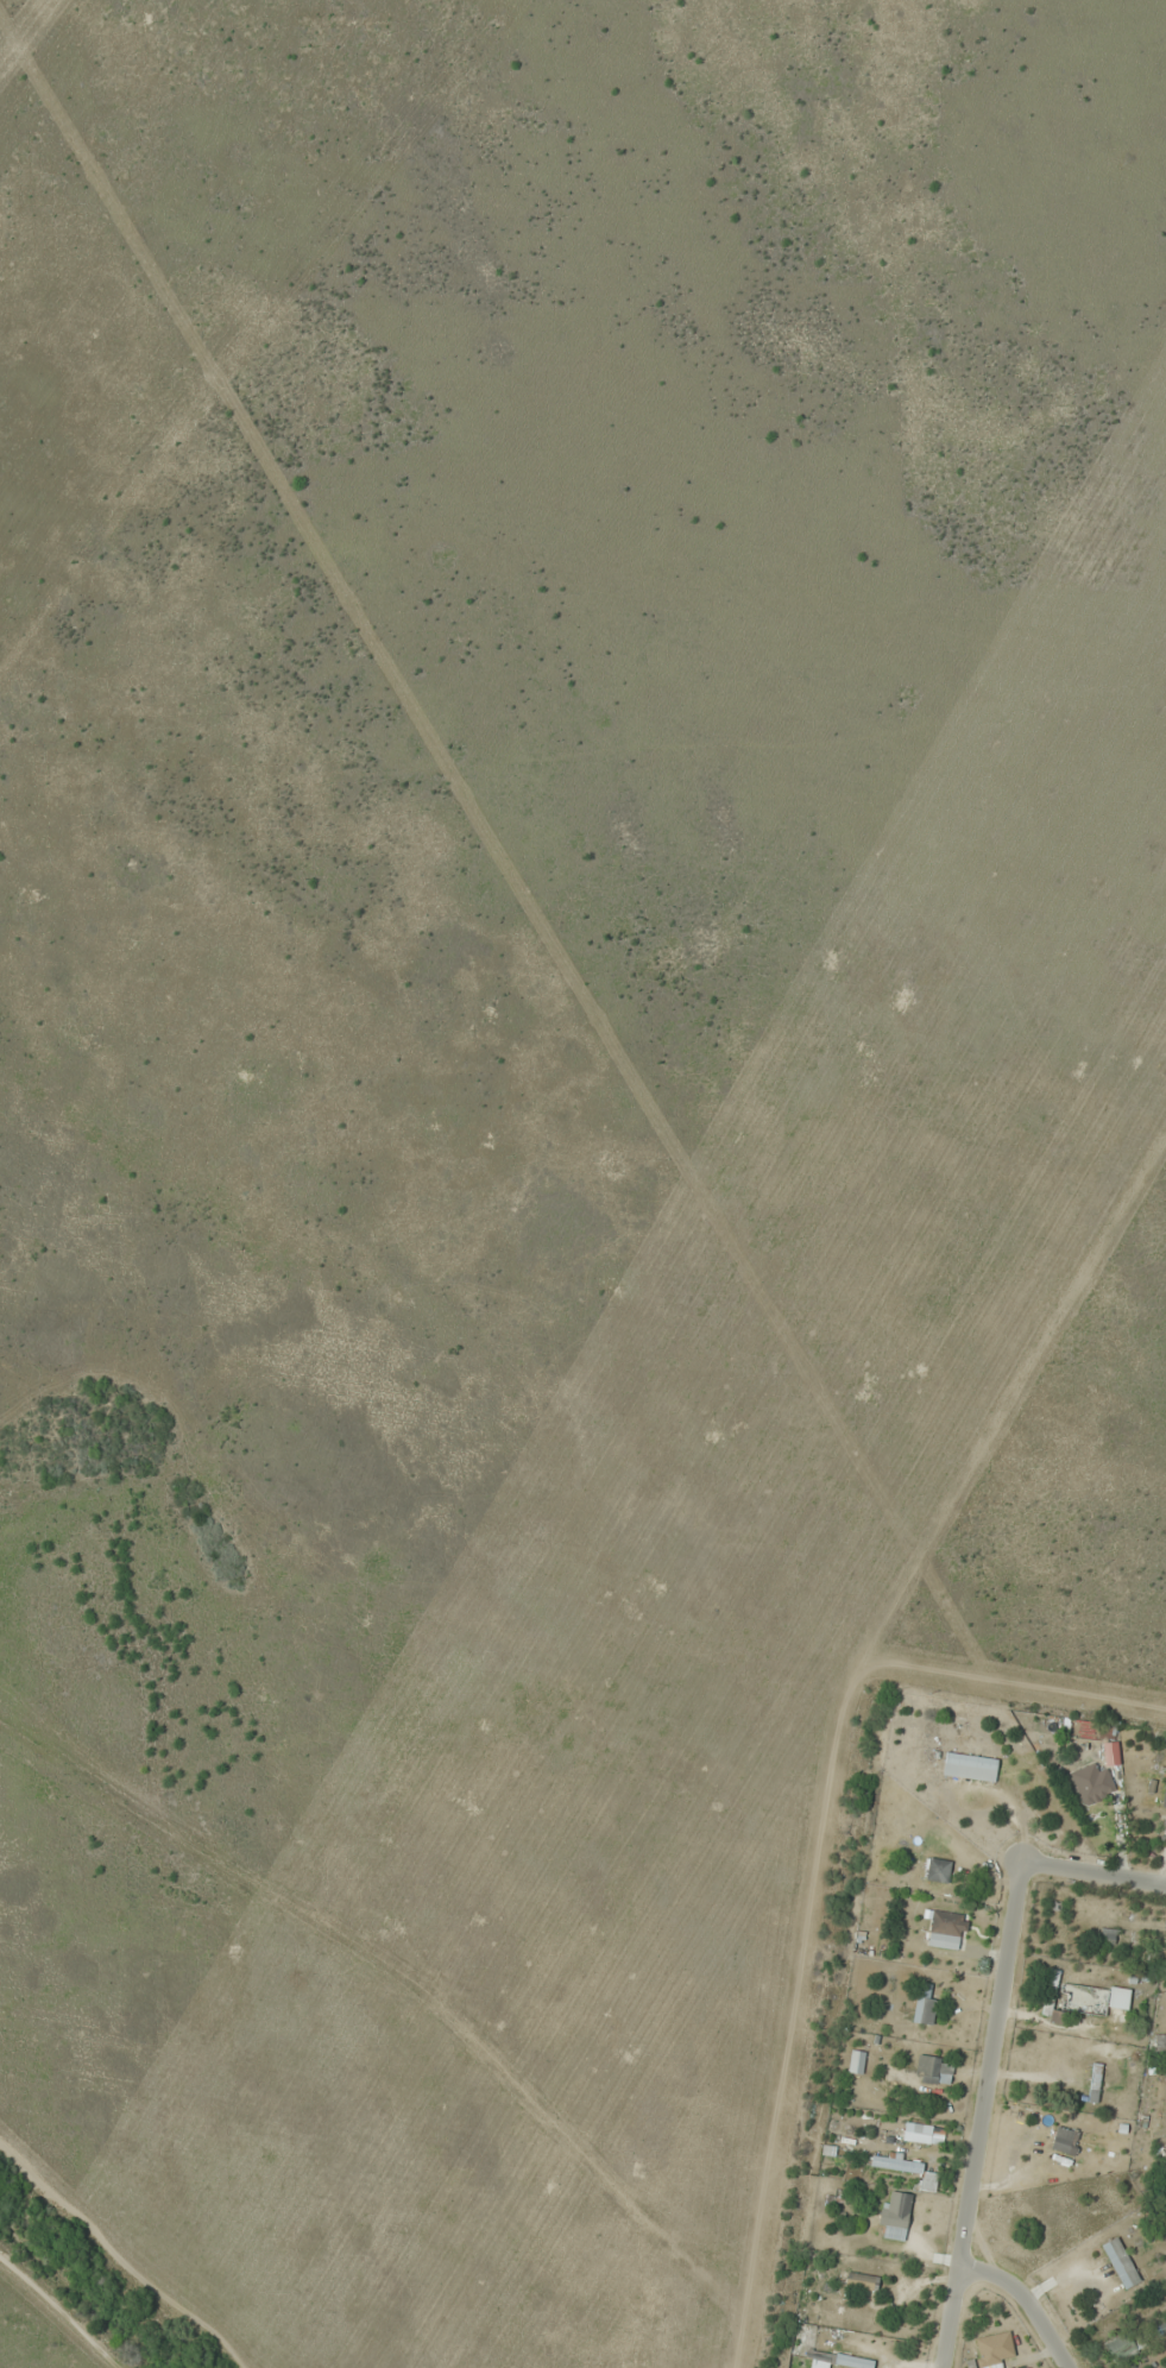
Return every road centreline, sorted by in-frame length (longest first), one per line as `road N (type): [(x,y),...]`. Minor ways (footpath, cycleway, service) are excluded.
road 1 (residential): [(944,2367),(1025,1859),(1165,1883)]
road 2 (residential): [(960,2266),(1022,2294),(1067,2367)]

